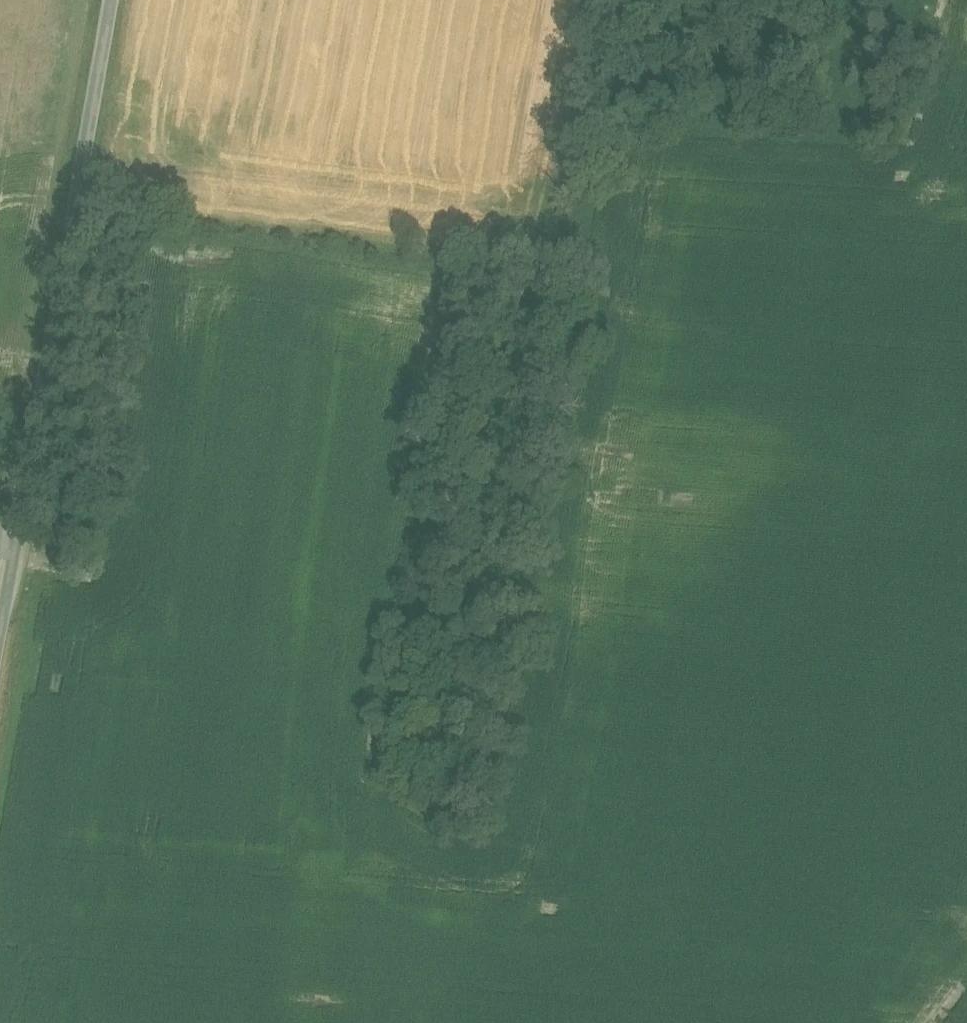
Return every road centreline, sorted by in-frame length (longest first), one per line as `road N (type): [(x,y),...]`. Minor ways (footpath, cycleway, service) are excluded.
road 1 (unclassified): [(0,633),(120,0)]

